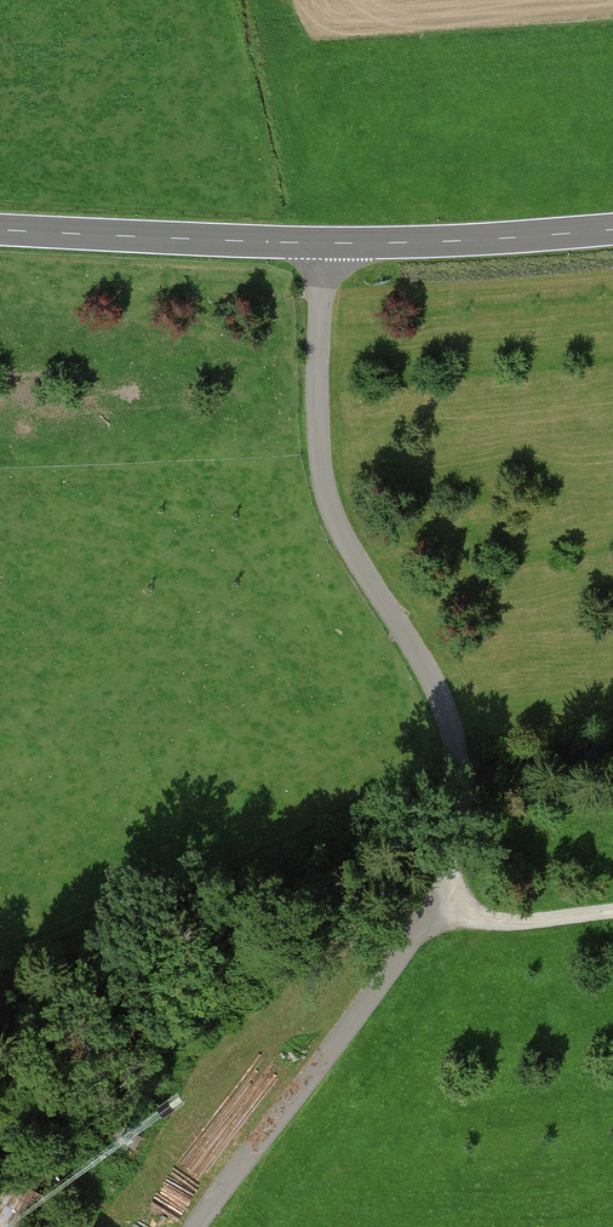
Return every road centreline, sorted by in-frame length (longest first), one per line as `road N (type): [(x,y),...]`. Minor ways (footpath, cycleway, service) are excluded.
road 1 (residential): [(197,1226),(431,916),(458,844),(454,729),(436,681),(330,507),(317,379),(324,243)]
road 2 (tertiary): [(0,230),(324,243)]
road 3 (tertiary): [(324,243),(514,242),(612,231)]
road 4 (track): [(612,914),(532,924),(431,916)]

